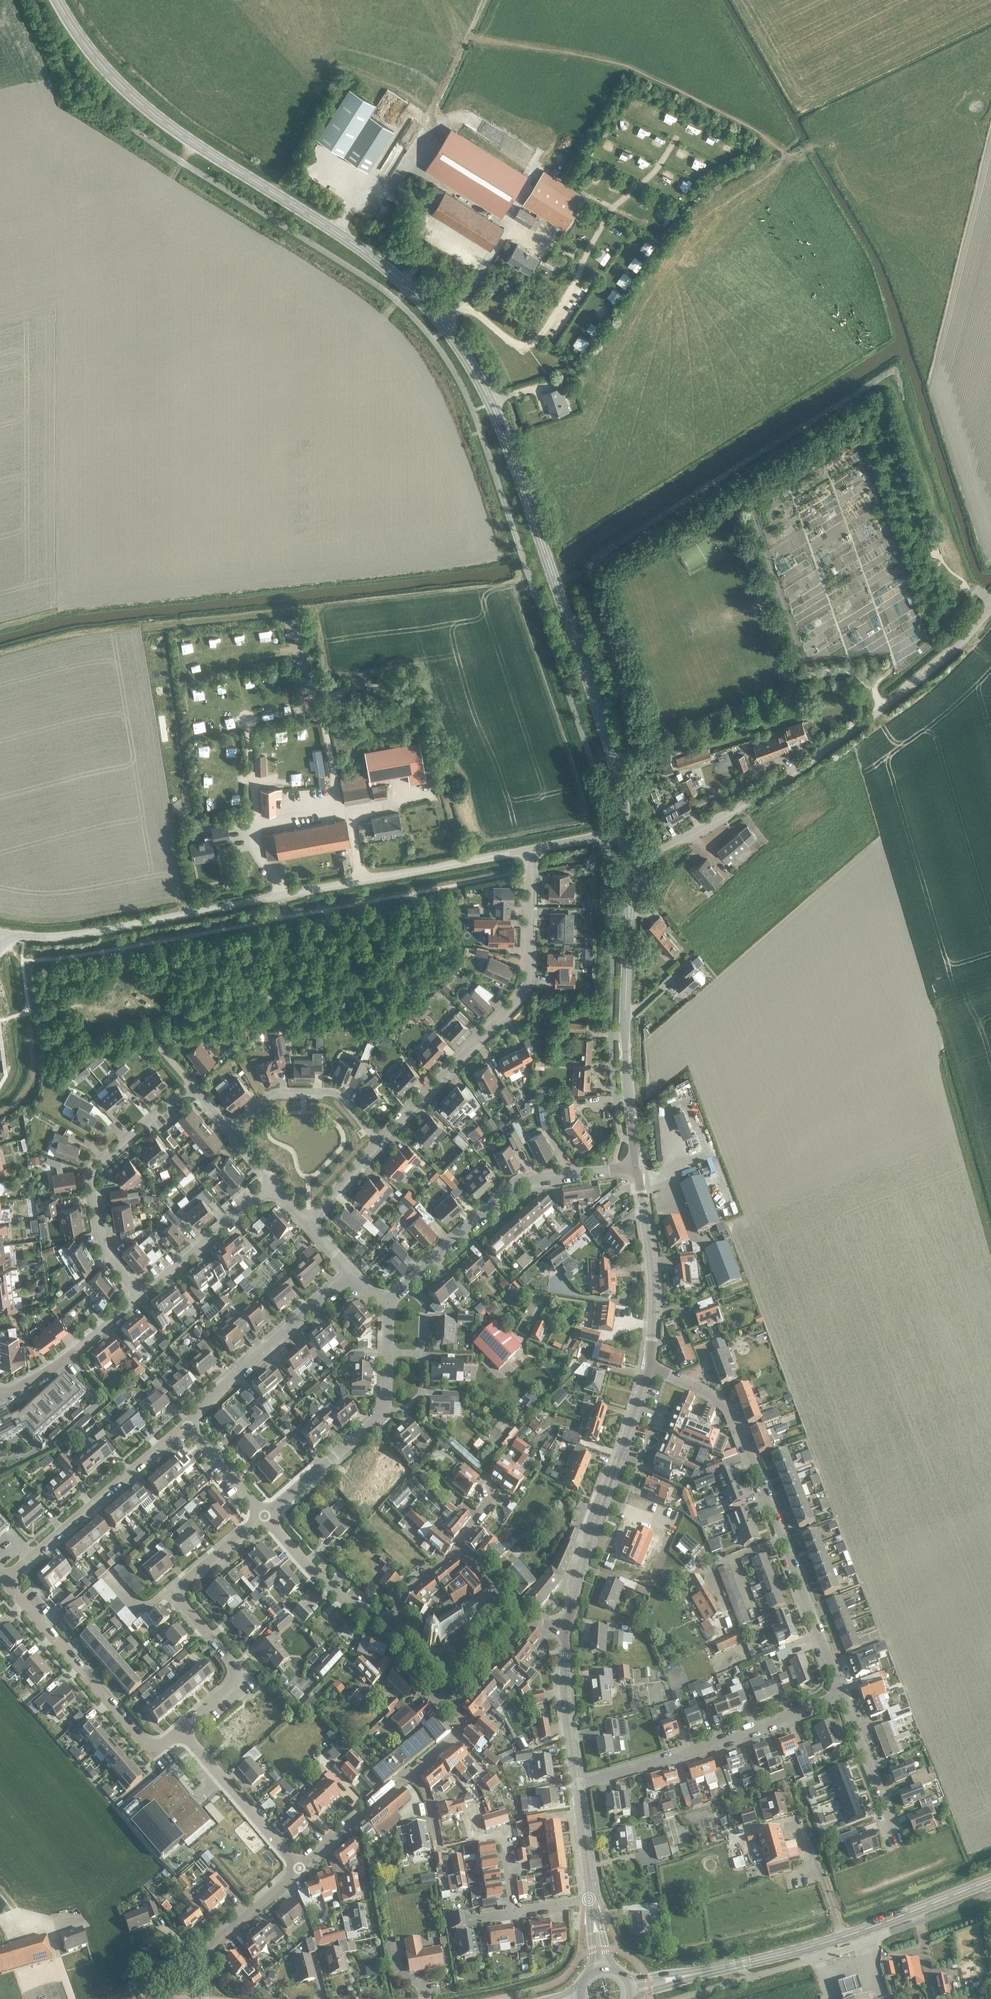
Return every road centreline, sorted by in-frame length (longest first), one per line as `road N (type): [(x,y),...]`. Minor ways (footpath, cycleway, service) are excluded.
road 1 (secondary): [(626,834),(604,728),(535,521),(499,423),(459,347),(375,259),(180,133),(123,87),(57,0)]
road 2 (unclassified): [(0,932),(70,936),(530,849)]
road 3 (residential): [(637,867),(881,709),(990,609)]
road 4 (residential): [(842,1694),(739,1423),(718,1398),(651,1366)]
road 5 (residential): [(379,1142),(523,991),(530,849)]
road 6 (residential): [(384,1304),(520,1182),(633,1164)]
road 7 (residential): [(264,1516),(180,1585),(180,1602),(237,1675),(181,1730)]
road 8 (residential): [(575,1784),(684,1754),(842,1694)]
road 9 (secondary): [(564,1626),(651,1366)]
road 10 (secondary): [(731,1967),(861,1931),(990,1880)]
road 11 (residential): [(141,1296),(102,1248),(91,1173),(191,1085)]
road 12 (residential): [(181,1730),(162,1745),(143,1743),(4,1582)]
road 13 (secondary): [(633,1164),(629,921)]
road 14 (residential): [(4,1582),(185,1426)]
road 15 (residential): [(185,1426),(352,1275)]
road 16 (secondary): [(651,1366),(652,1273),(633,1164)]
road 17 (residential): [(379,1142),(329,1092),(273,1094),(228,1130)]
road 18 (residential): [(298,1869),(181,1730)]
road 19 (residential): [(141,1296),(275,1183)]
road 20 (residential): [(0,1396),(63,1360),(141,1296)]
road 21 (residential): [(394,1624),(365,1617),(264,1516)]
road 22 (residential): [(201,1998),(207,1948),(298,1869)]
road 23 (residential): [(901,1848),(842,1694)]
road 24 (residential): [(264,1516),(384,1411)]
road 25 (secondary): [(564,1626),(575,1784)]
road 26 (residential): [(298,1869),(410,1773)]
road 27 (track): [(482,0),(430,121)]

